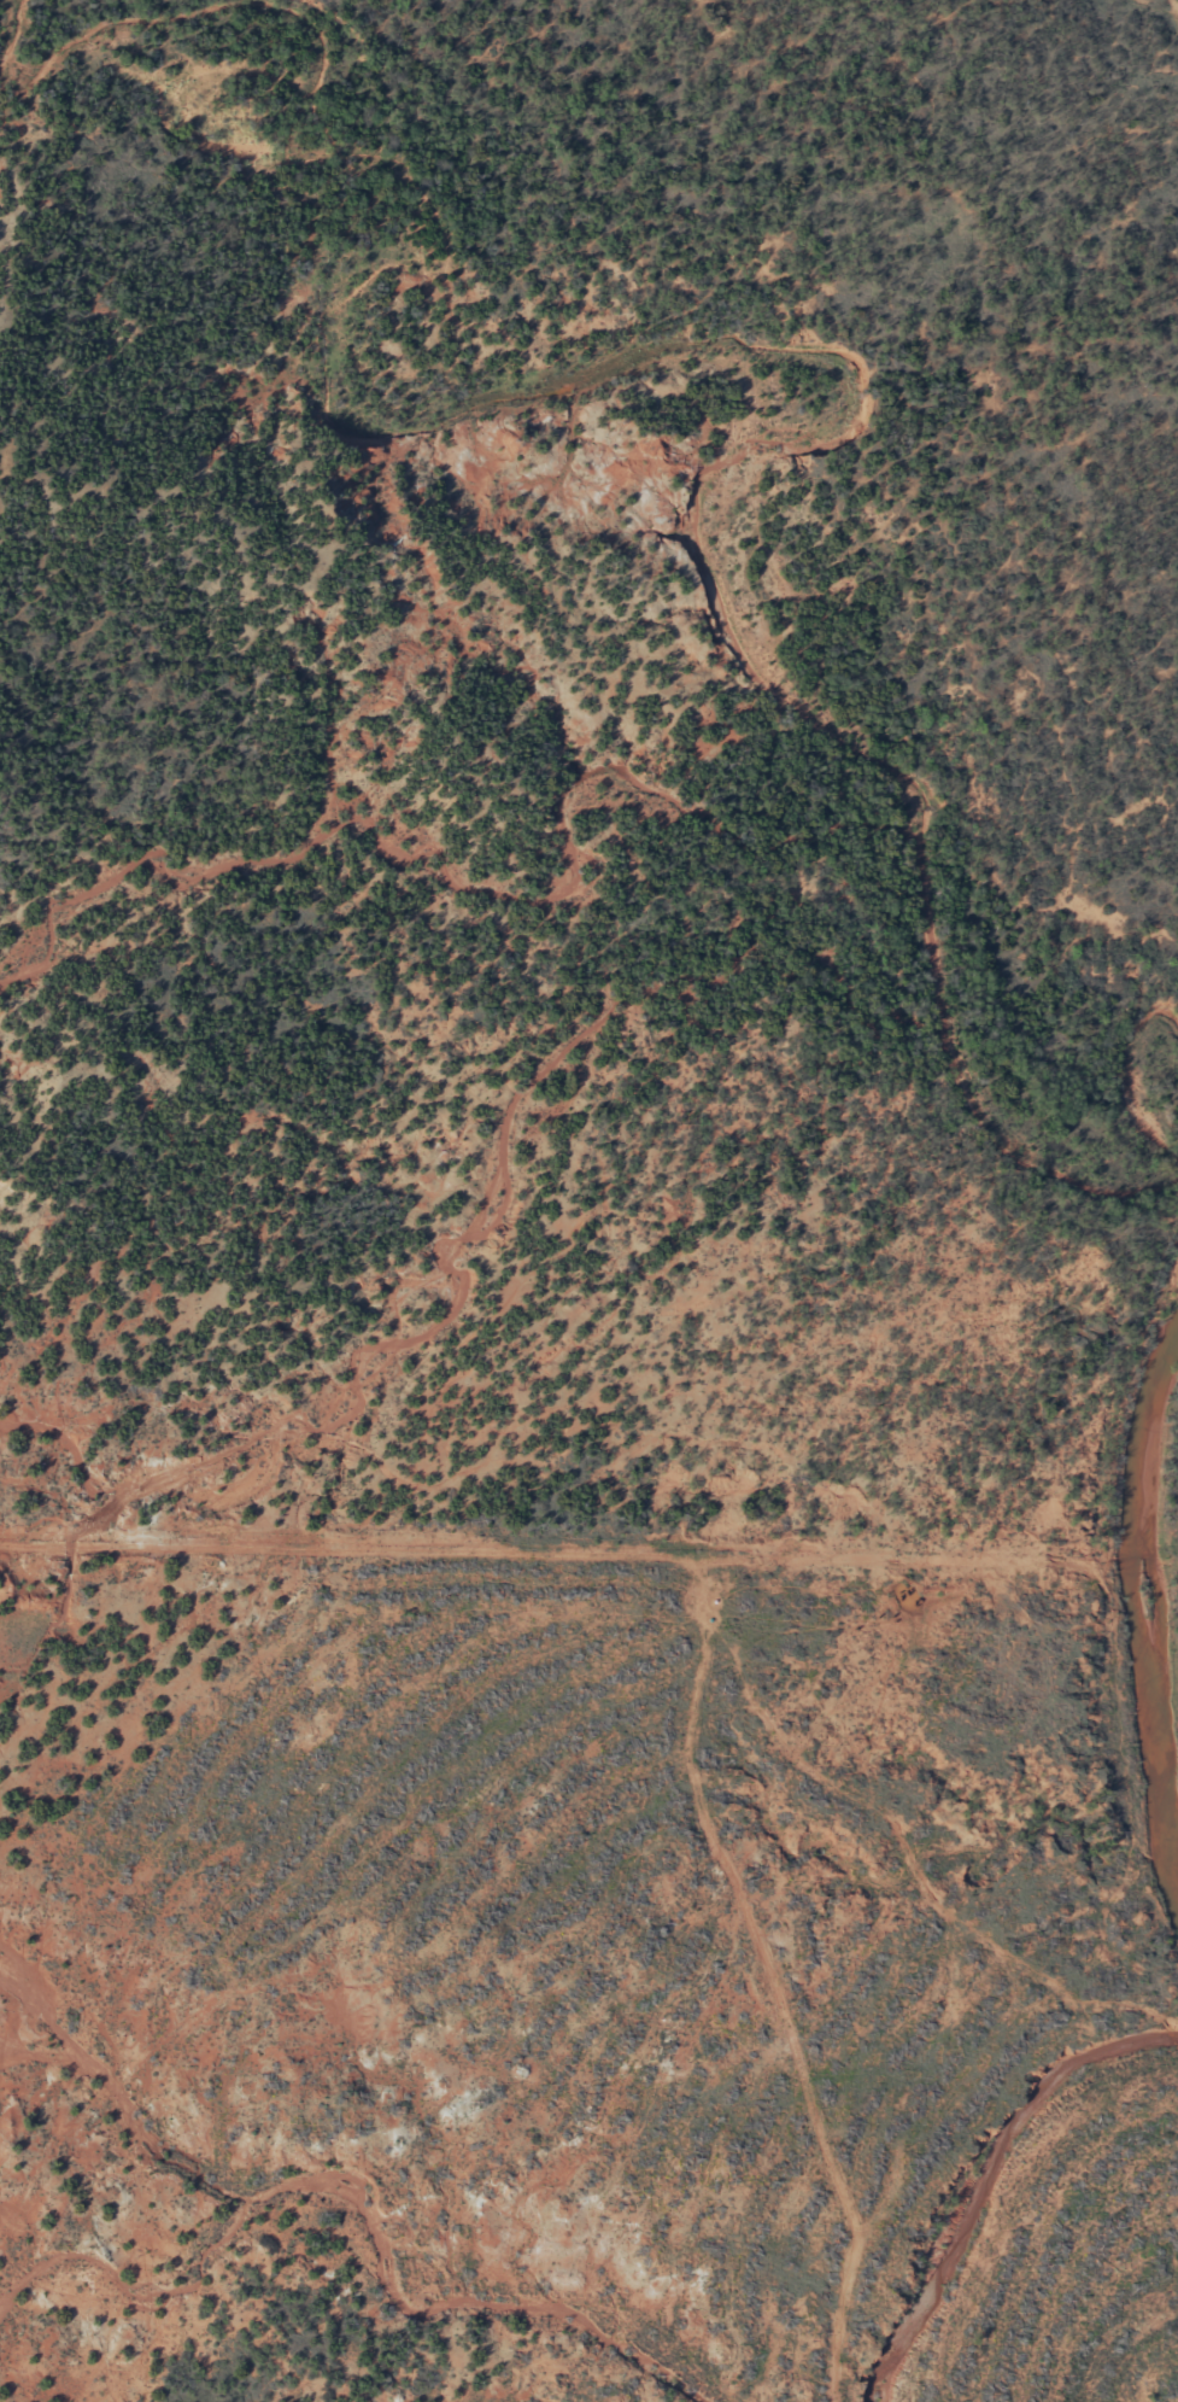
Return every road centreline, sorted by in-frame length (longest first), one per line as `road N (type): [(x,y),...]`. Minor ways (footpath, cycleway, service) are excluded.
road 1 (residential): [(1014,900),(1177,766)]

